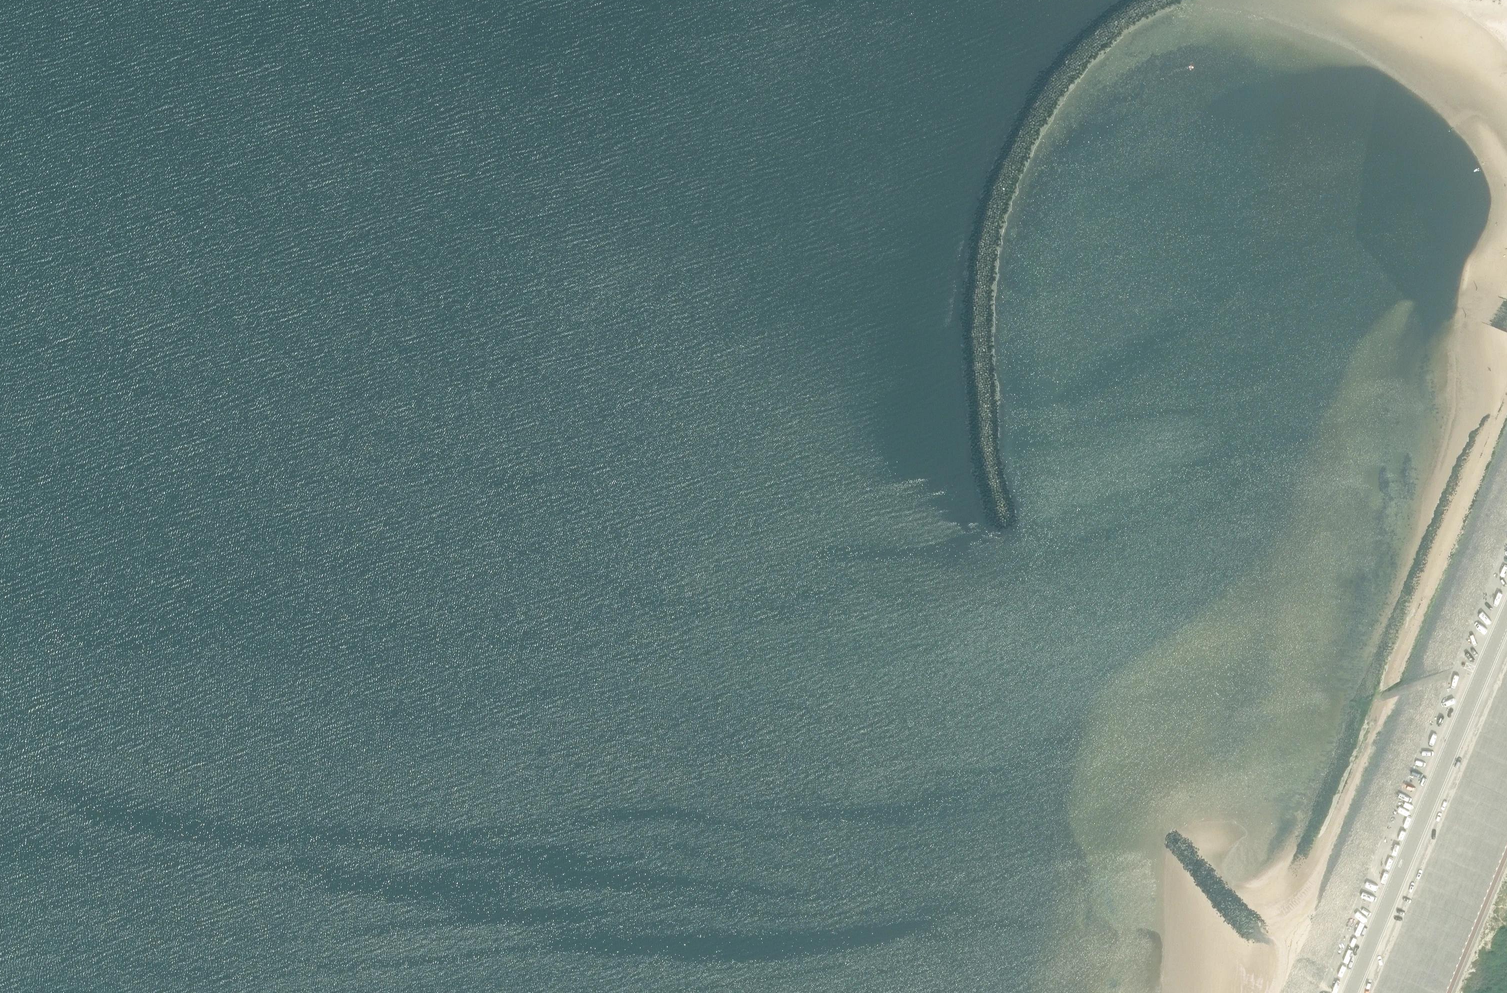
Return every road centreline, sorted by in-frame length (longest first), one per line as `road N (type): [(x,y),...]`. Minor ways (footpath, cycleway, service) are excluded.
road 1 (unclassified): [(1348,992),(1506,610)]

